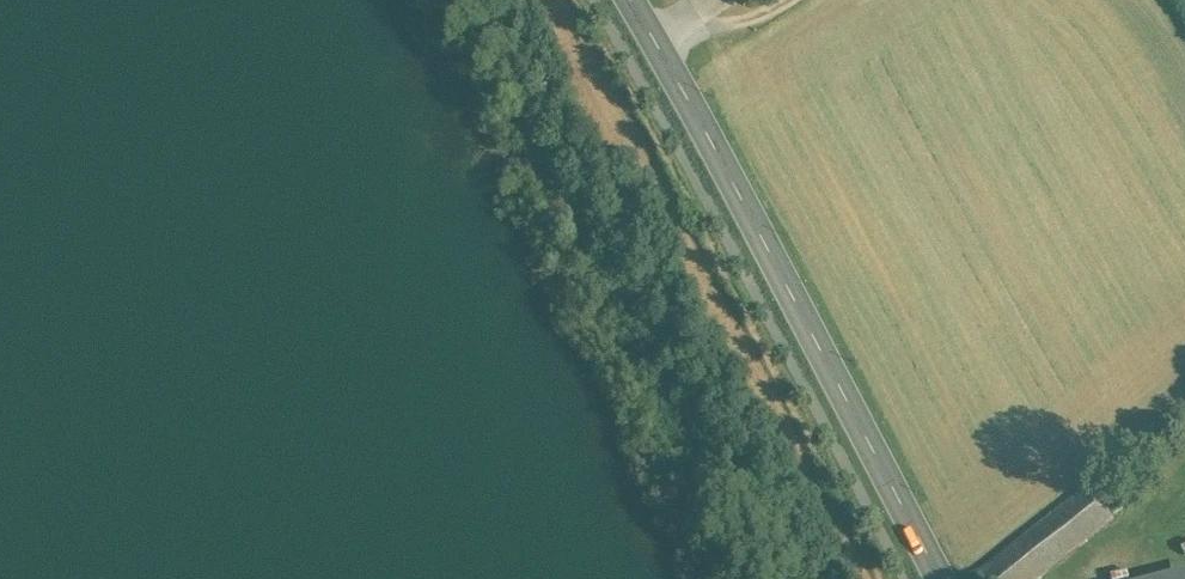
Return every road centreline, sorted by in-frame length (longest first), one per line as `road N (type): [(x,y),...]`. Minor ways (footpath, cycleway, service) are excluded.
road 1 (secondary): [(940,578),(631,0)]
road 2 (track): [(662,51),(716,27),(757,23),(797,0)]

